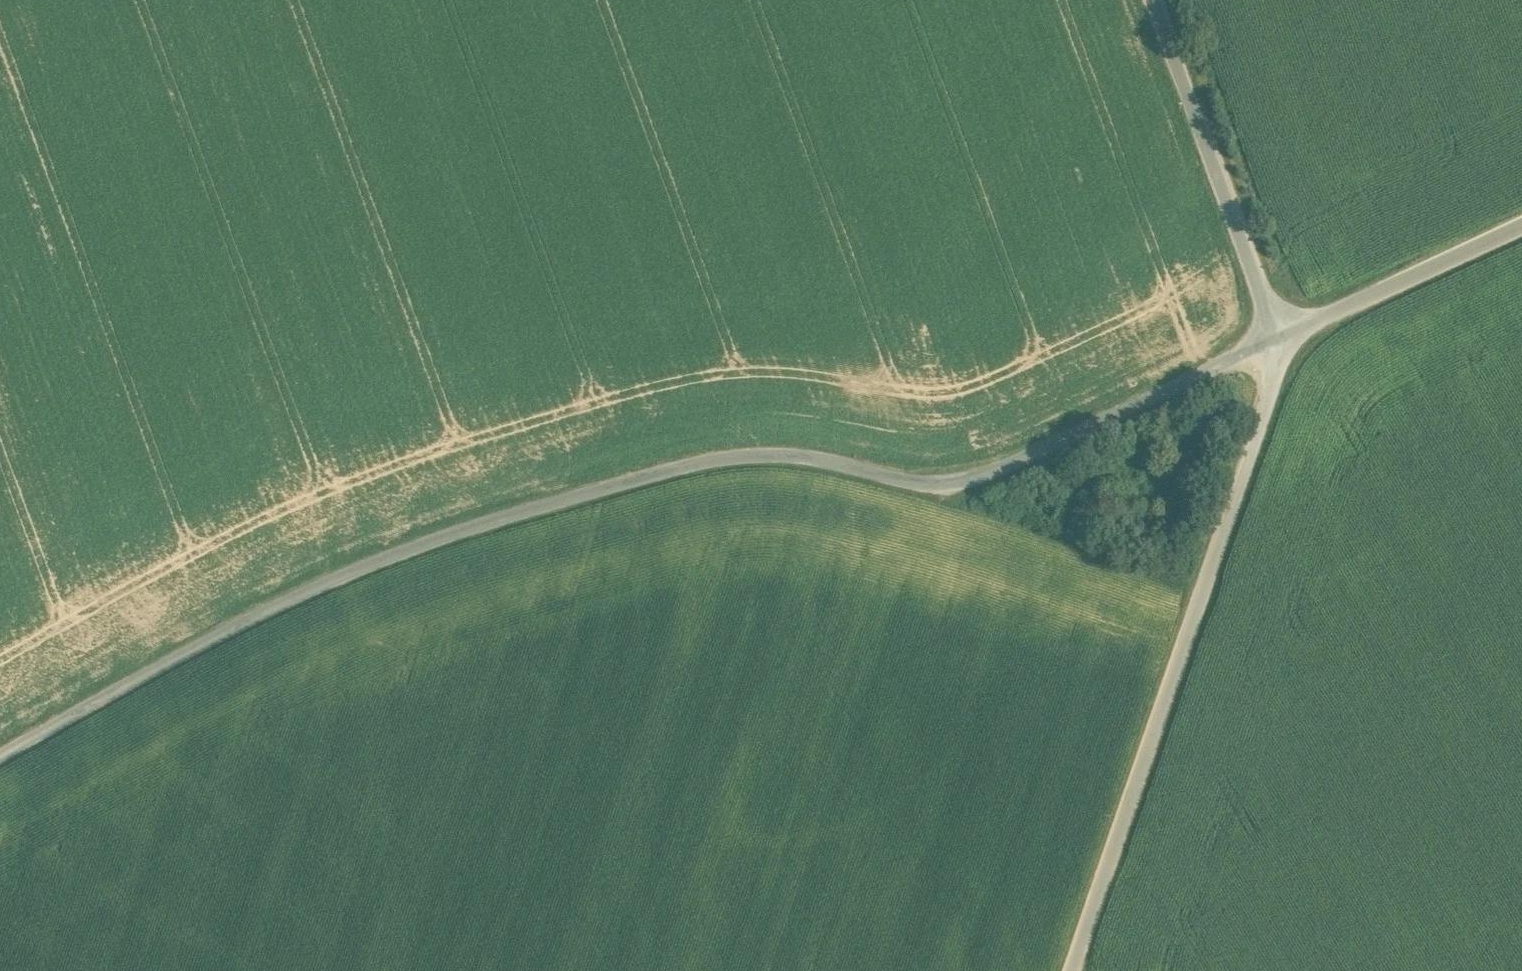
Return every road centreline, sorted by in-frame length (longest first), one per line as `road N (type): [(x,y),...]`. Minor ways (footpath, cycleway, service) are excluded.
road 1 (unclassified): [(1521,226),(973,479),(920,479),(795,452),(729,455),(579,495),(316,597),(165,667),(0,758)]
road 2 (track): [(1152,0),(1283,335),(1204,613),(1075,970)]

